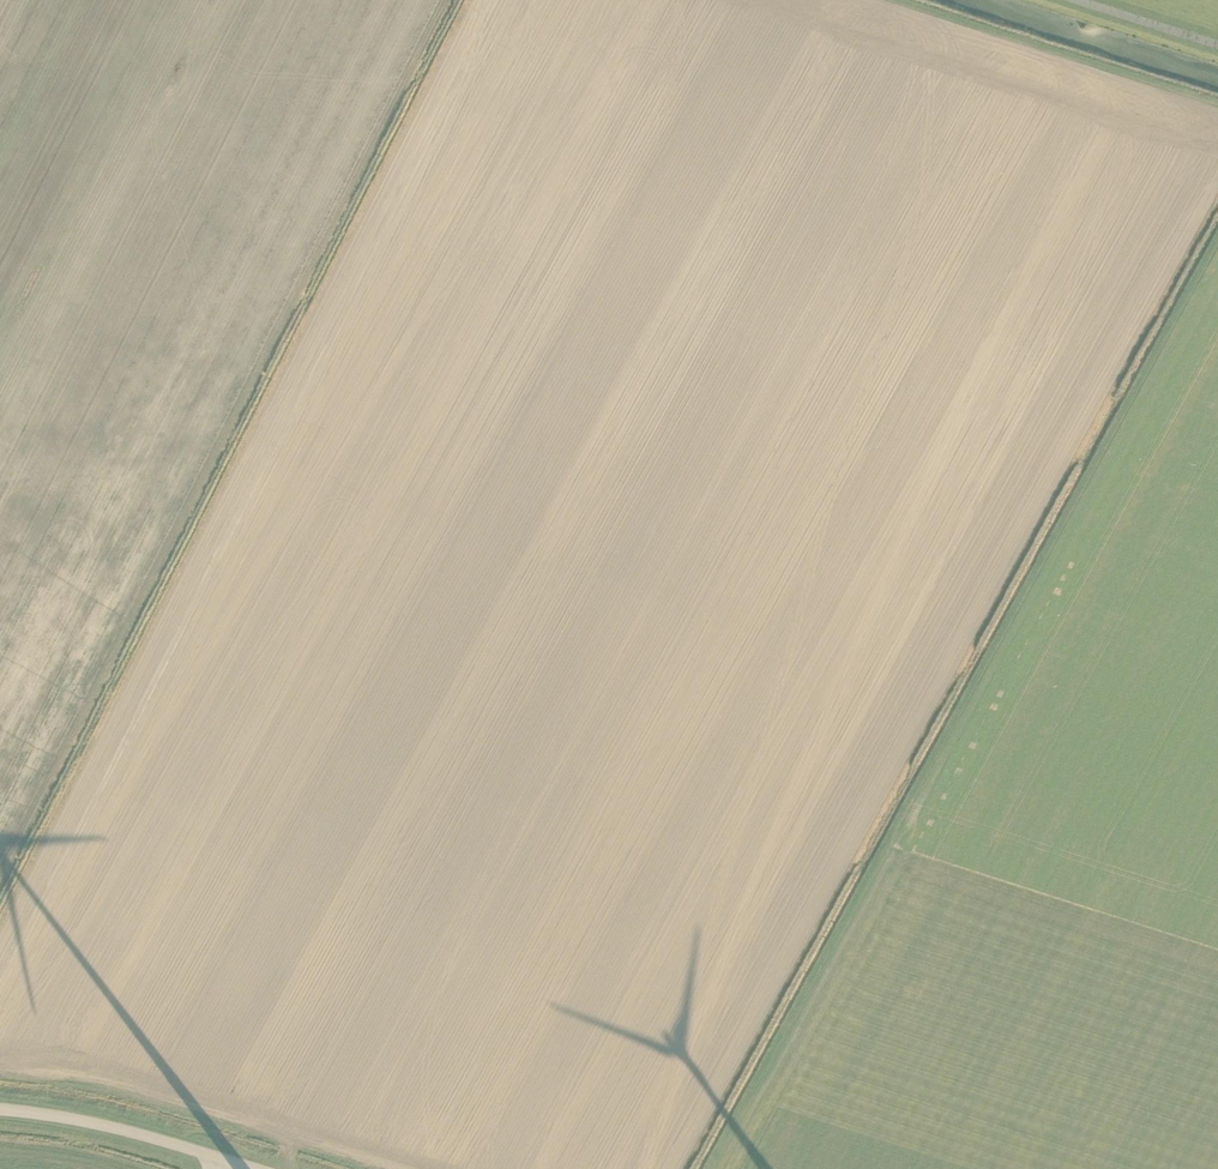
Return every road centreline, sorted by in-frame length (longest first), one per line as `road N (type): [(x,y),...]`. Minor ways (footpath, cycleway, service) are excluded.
road 1 (unclassified): [(252,1168),(85,1121),(0,1112)]

